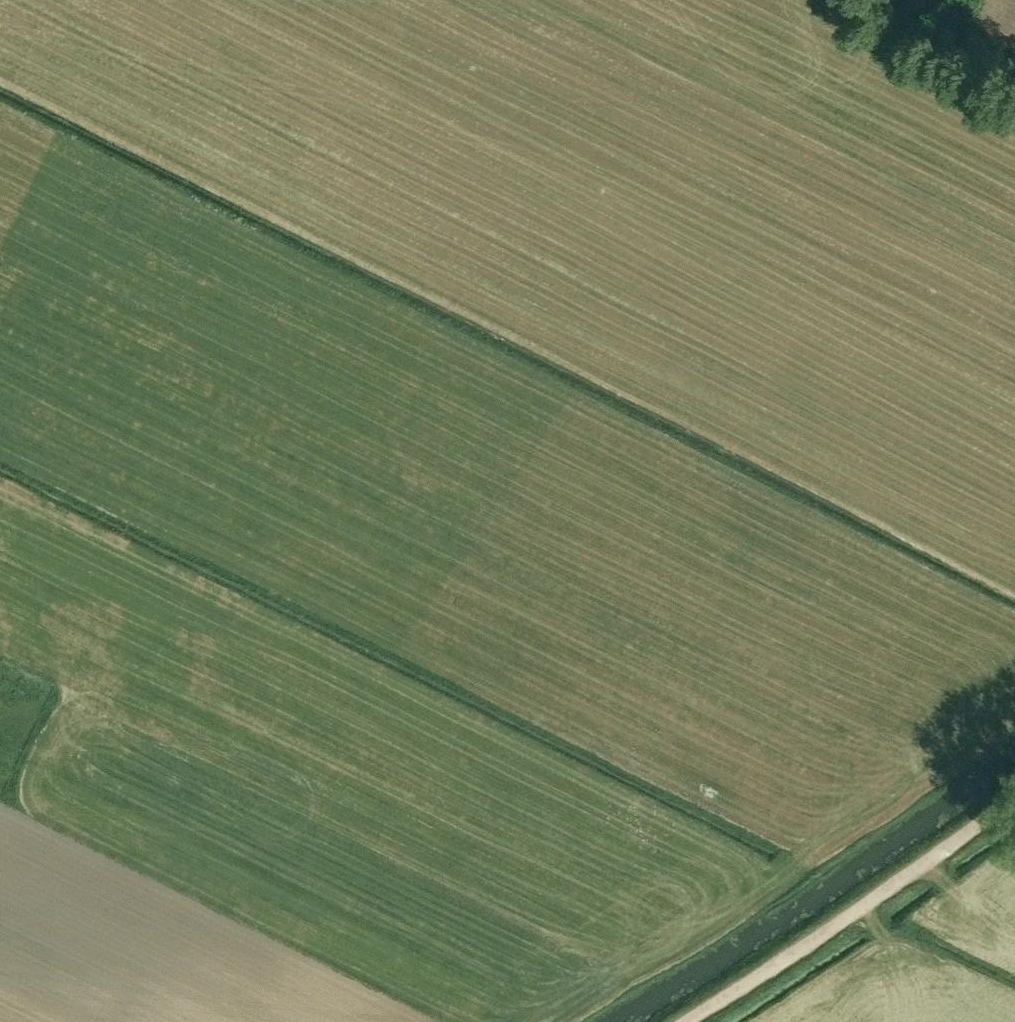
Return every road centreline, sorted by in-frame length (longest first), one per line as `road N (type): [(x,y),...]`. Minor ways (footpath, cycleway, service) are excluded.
road 1 (unclassified): [(672,1021),(1014,794)]

